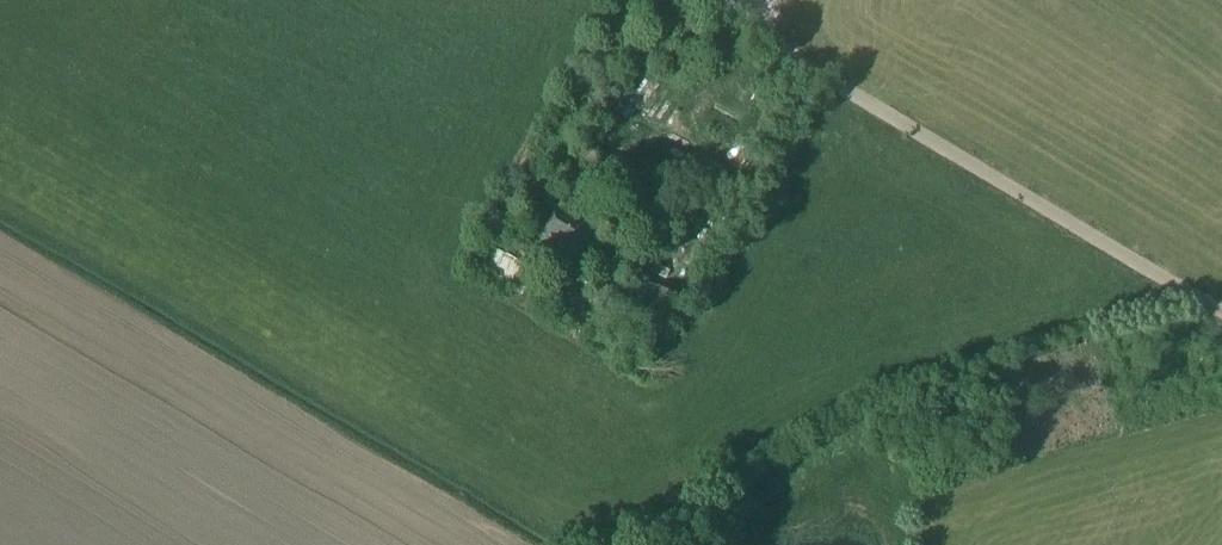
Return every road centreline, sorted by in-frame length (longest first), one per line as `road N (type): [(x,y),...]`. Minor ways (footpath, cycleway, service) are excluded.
road 1 (track): [(1221,303),(764,14)]

